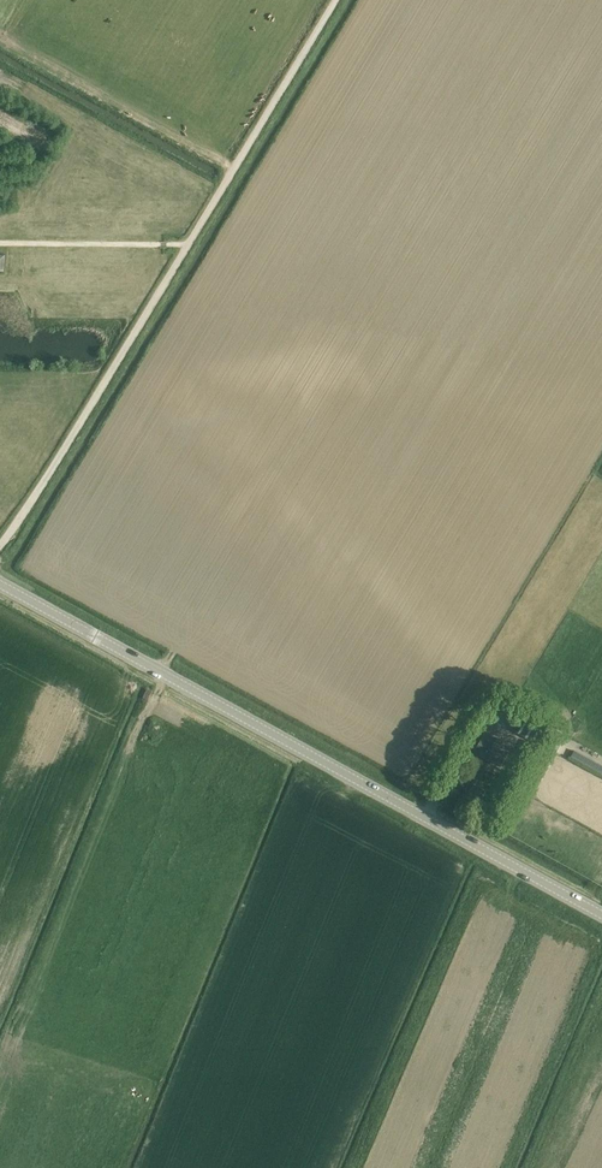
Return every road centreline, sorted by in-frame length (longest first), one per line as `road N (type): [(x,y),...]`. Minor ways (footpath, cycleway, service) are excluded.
road 1 (tertiary): [(601,918),(0,584)]
road 2 (track): [(0,548),(189,244)]
road 3 (track): [(189,244),(334,0)]

